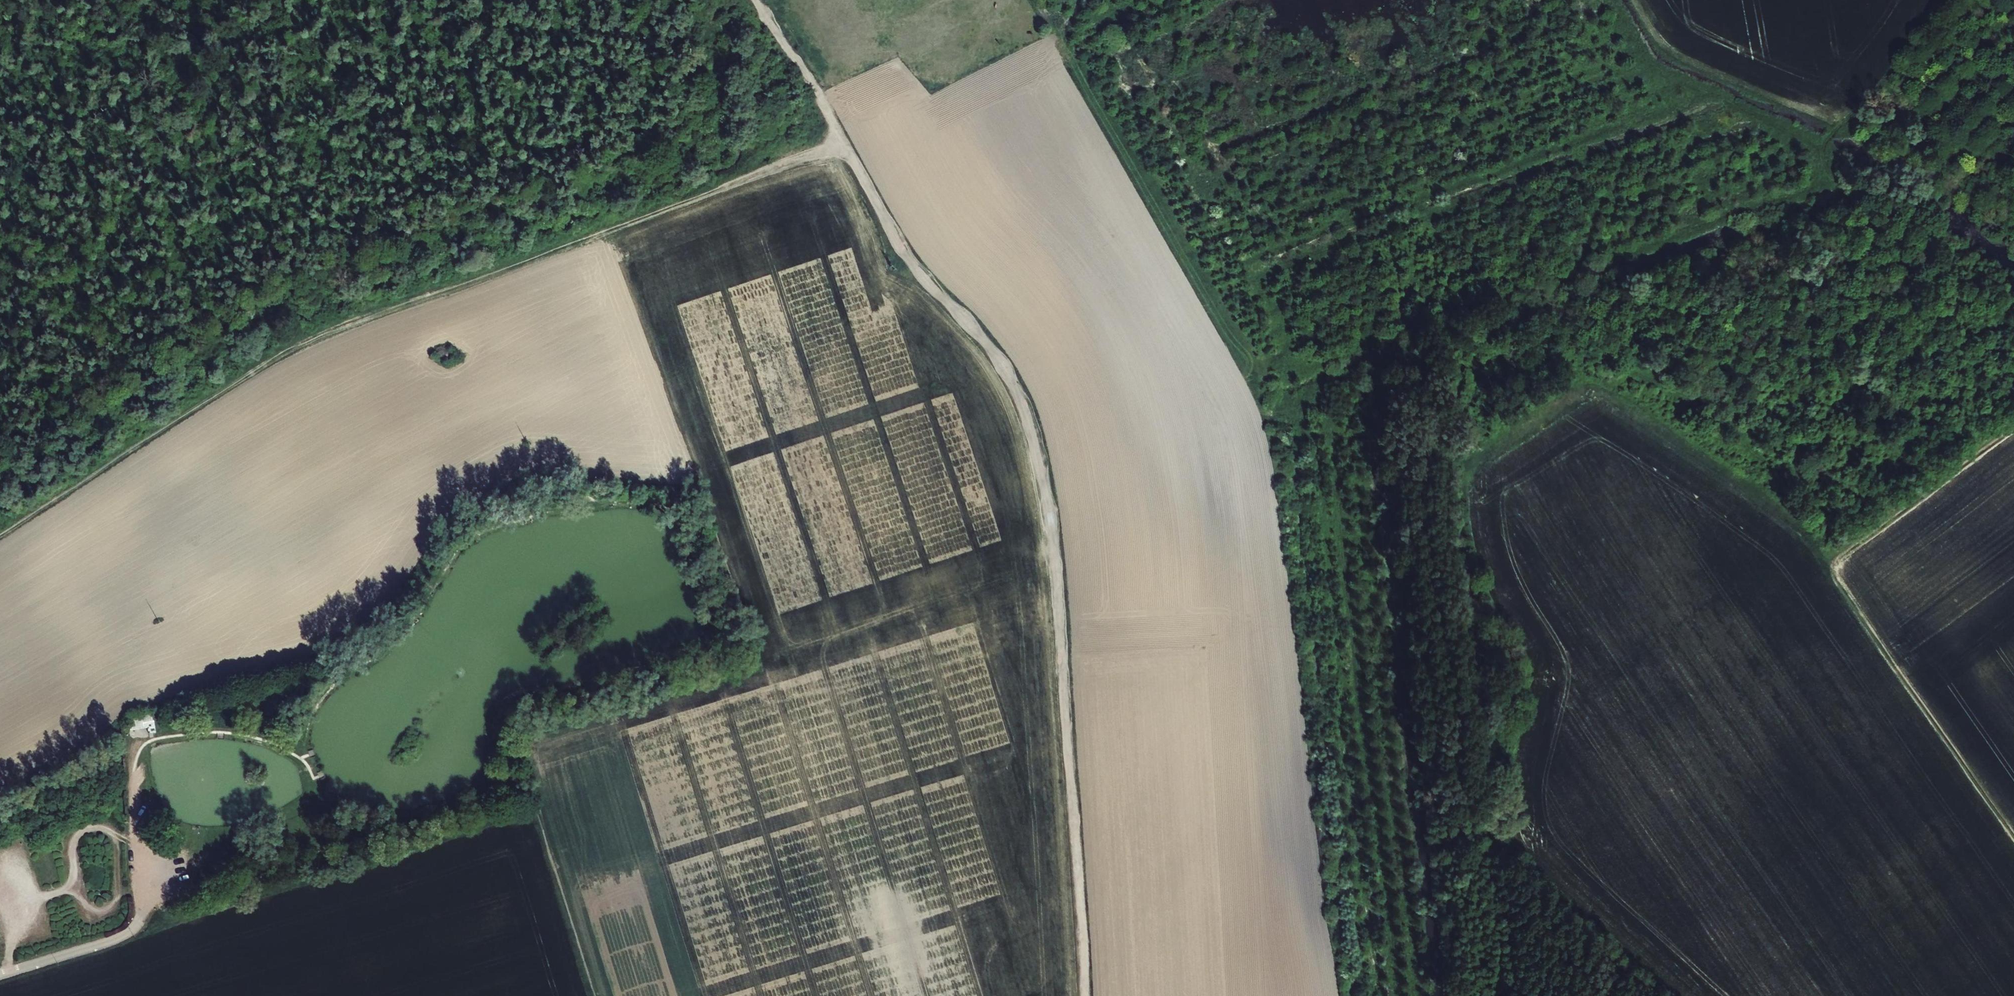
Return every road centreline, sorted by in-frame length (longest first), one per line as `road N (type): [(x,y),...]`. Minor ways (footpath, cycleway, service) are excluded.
road 1 (track): [(762,0),(840,147),(988,352),(1038,475),(1084,995)]
road 2 (track): [(0,534),(288,351),(840,147)]
road 3 (residential): [(0,974),(135,926),(141,892),(133,783)]

